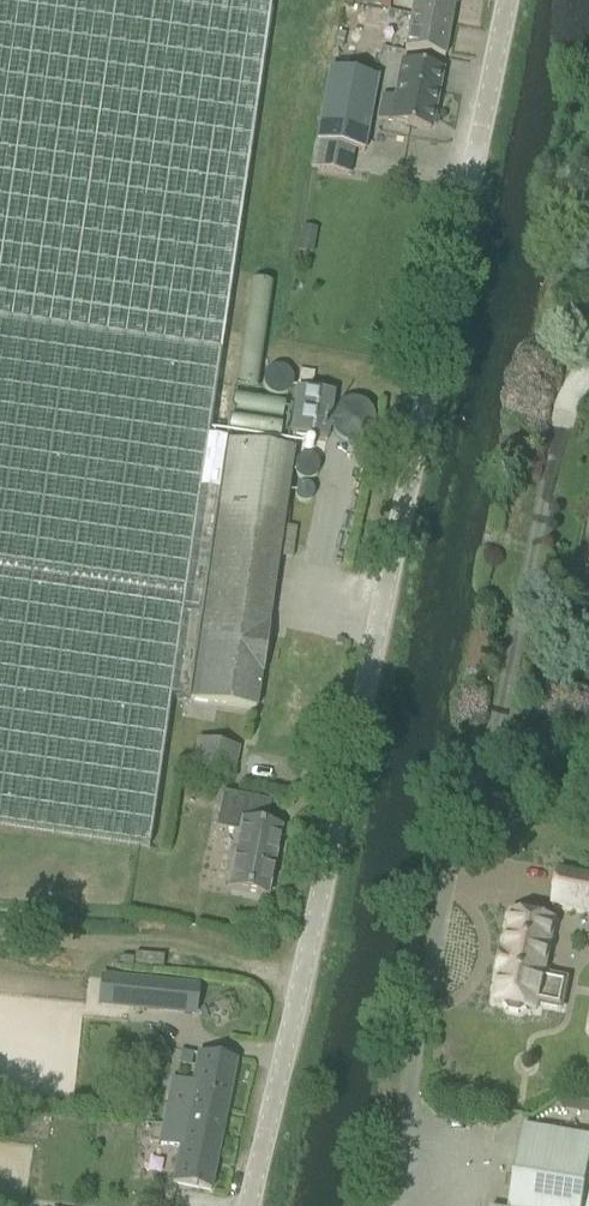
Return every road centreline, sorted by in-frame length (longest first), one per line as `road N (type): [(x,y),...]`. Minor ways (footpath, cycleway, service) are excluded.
road 1 (tertiary): [(247,1205),(307,980),(509,0)]
road 2 (unclassified): [(376,1205),(451,838),(498,717)]
road 3 (track): [(0,945),(307,980)]

